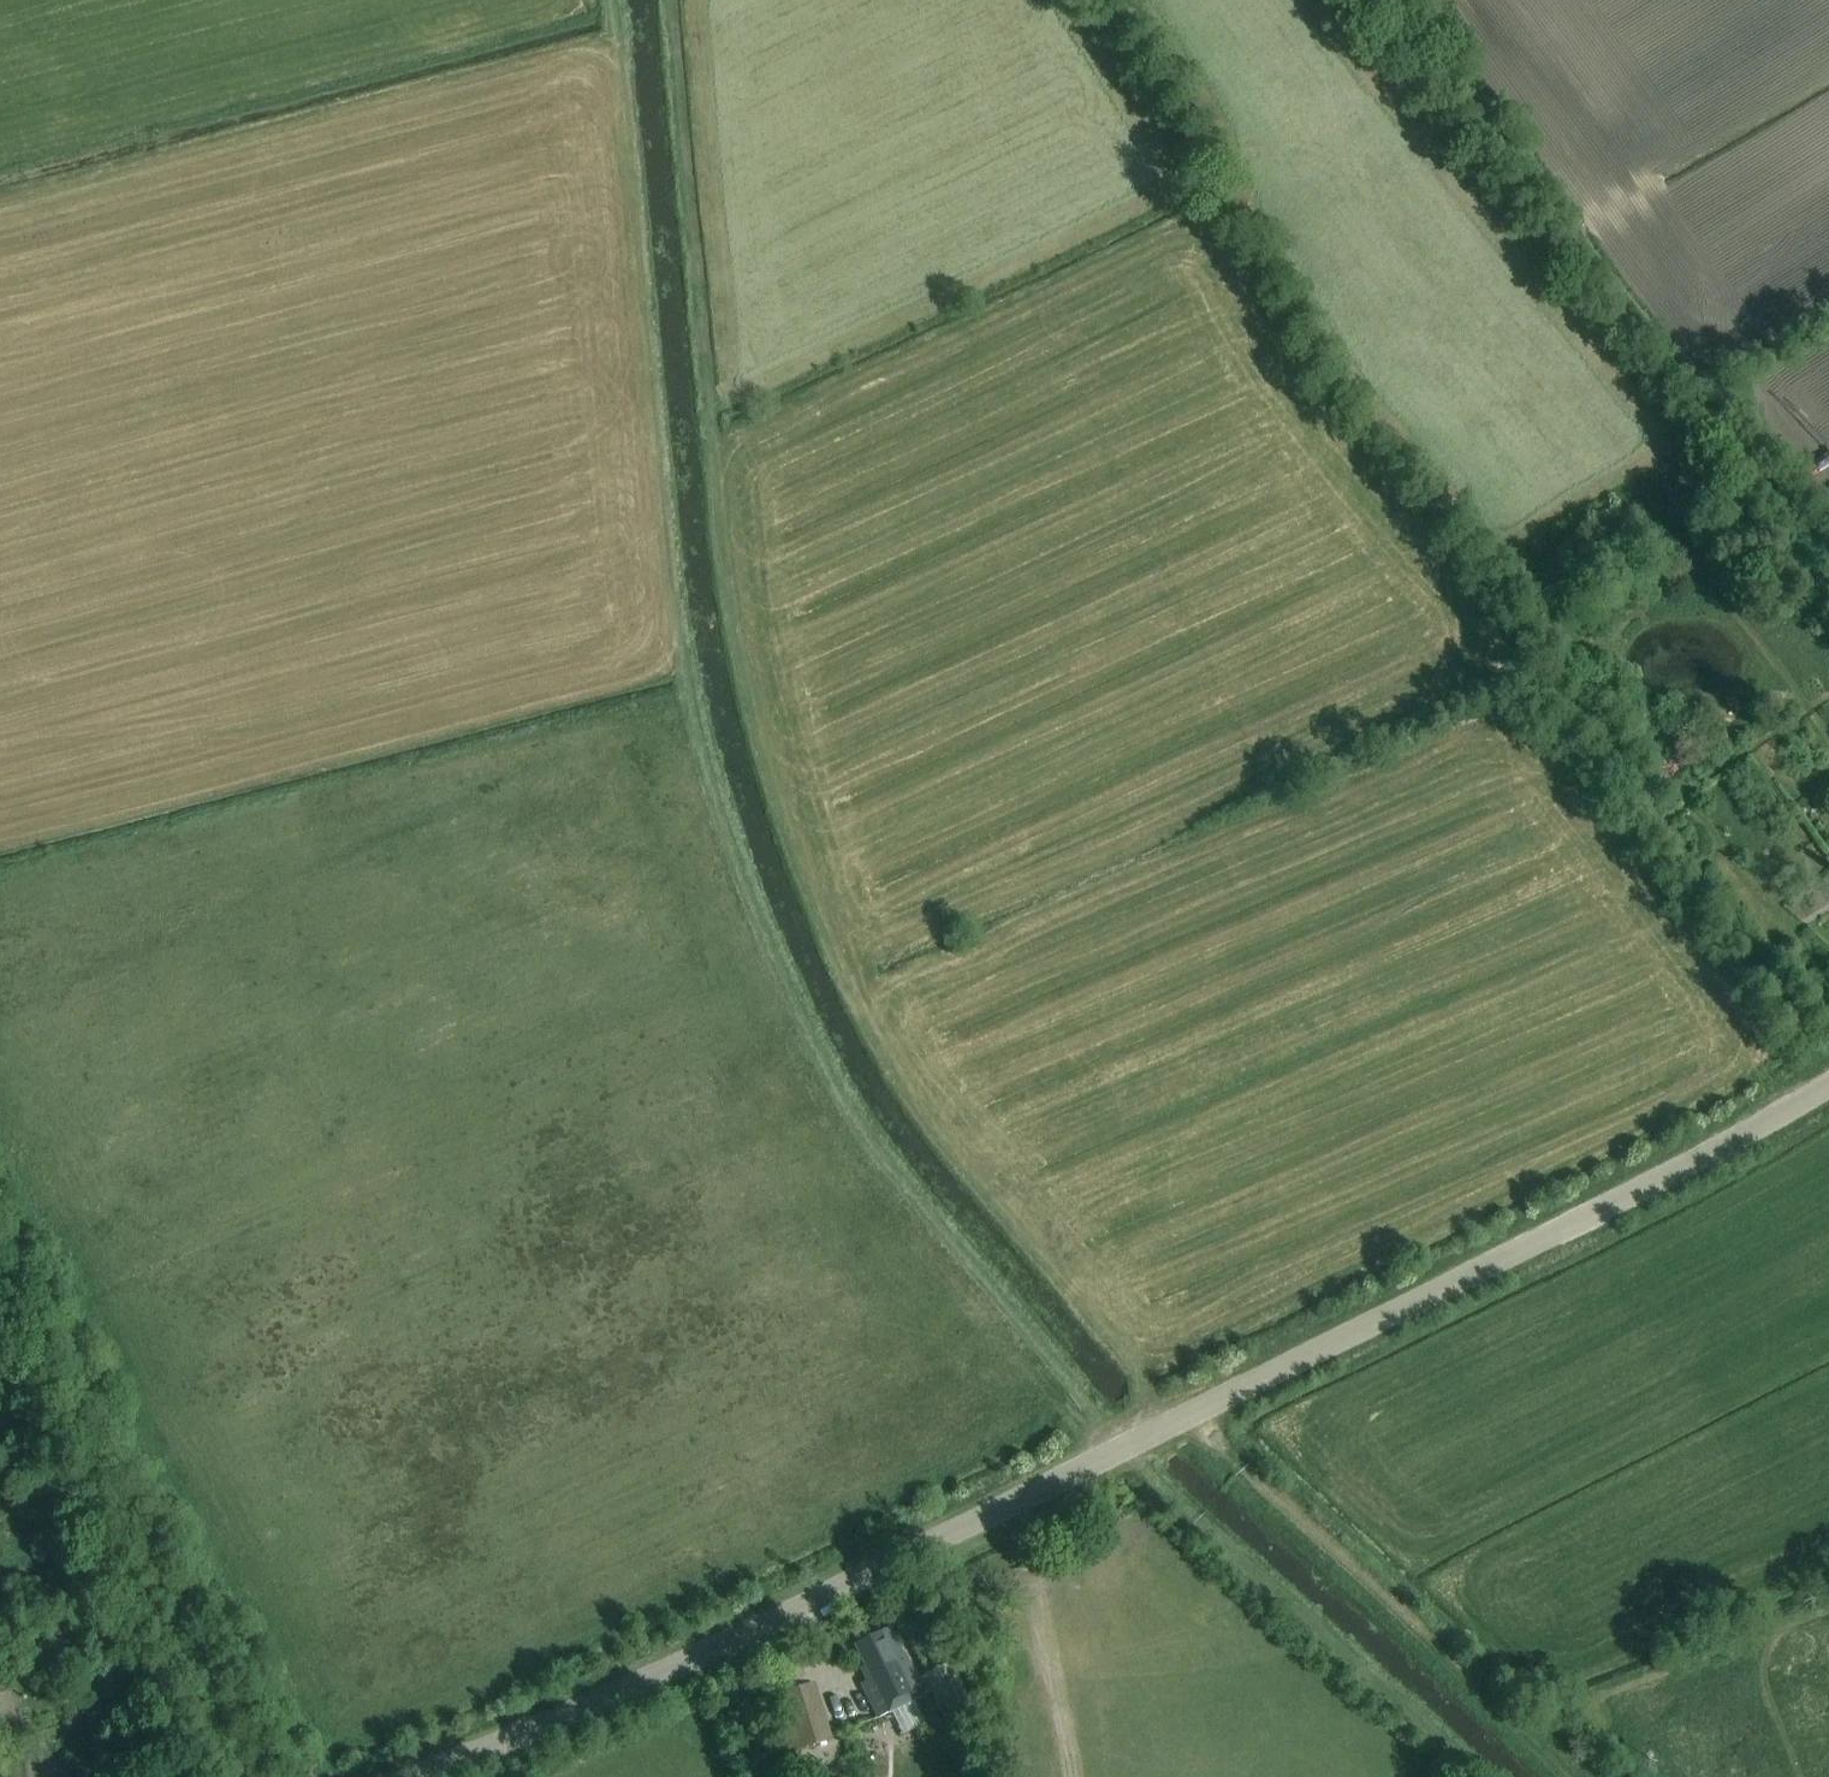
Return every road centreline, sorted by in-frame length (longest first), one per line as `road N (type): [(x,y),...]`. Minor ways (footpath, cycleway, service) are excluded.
road 1 (tertiary): [(1164,1428),(554,1718),(408,1776)]
road 2 (tertiary): [(1164,1428),(1550,1237),(1828,1086)]

